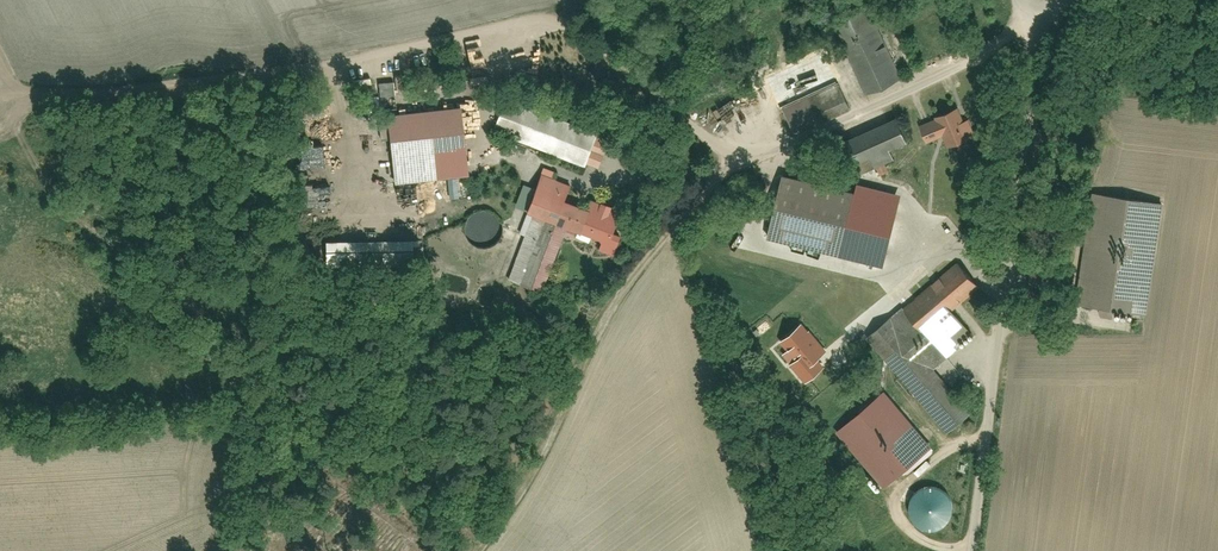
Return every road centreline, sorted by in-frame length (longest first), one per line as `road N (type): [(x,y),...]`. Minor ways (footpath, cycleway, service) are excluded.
road 1 (residential): [(973,550),(1037,76),(1036,12)]
road 2 (residential): [(1036,12),(991,52),(738,168),(591,175)]
road 3 (track): [(721,171),(607,312),(530,476),(477,550)]
road 4 (track): [(738,168),(595,42),(553,23),(504,34),(500,99),(483,140)]

